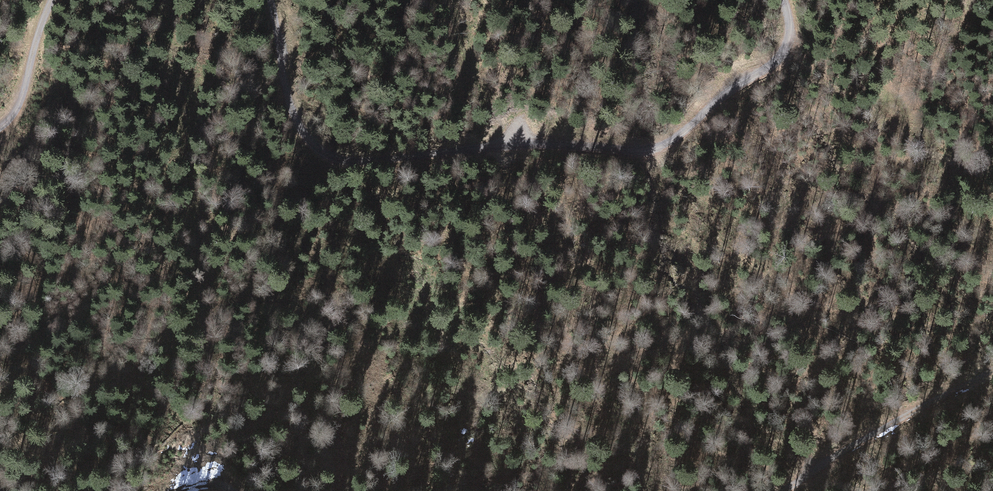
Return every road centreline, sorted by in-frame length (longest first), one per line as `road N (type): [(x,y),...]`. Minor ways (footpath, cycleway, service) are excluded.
road 1 (track): [(271,0),(285,94),(310,146),(336,167),(524,144),(618,151),(660,145),(694,124),(729,86),(766,72),(790,50),(783,0)]
road 2 (track): [(580,370),(716,348),(820,238),(864,216),(876,169),(881,79),(861,0)]
road 3 (track): [(788,490),(907,412),(992,372)]
road 4 (track): [(0,128),(25,91),(50,0)]

